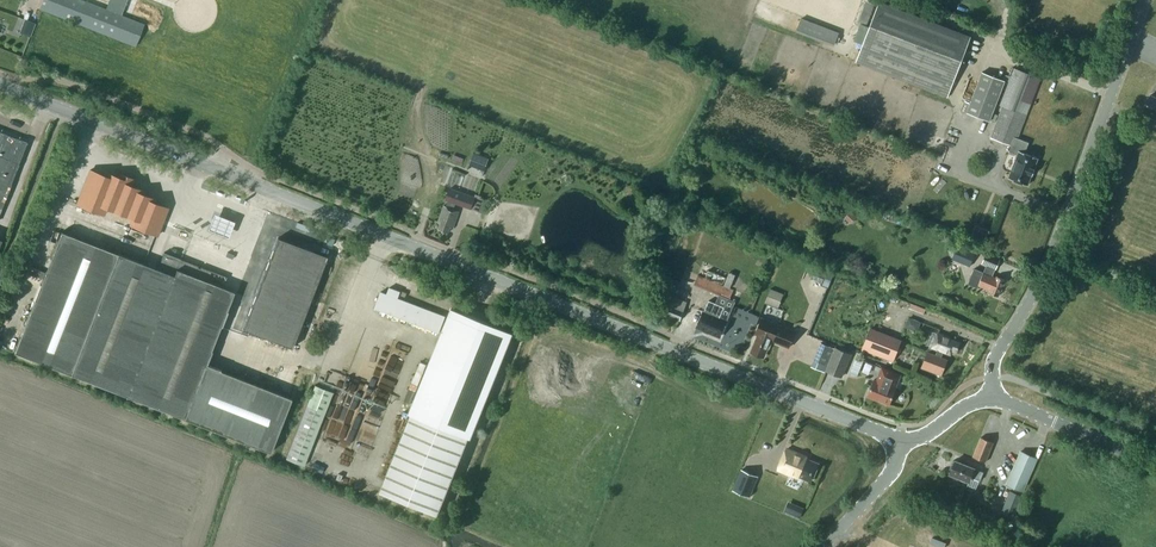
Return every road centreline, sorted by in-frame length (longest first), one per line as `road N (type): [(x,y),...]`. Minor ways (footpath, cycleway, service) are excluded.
road 1 (tertiary): [(902,441),(0,84)]
road 2 (tertiary): [(1147,0),(1058,244),(996,358),(994,400)]
road 3 (tertiary): [(1155,461),(994,400)]
road 4 (tertiary): [(824,546),(890,476),(902,441)]

